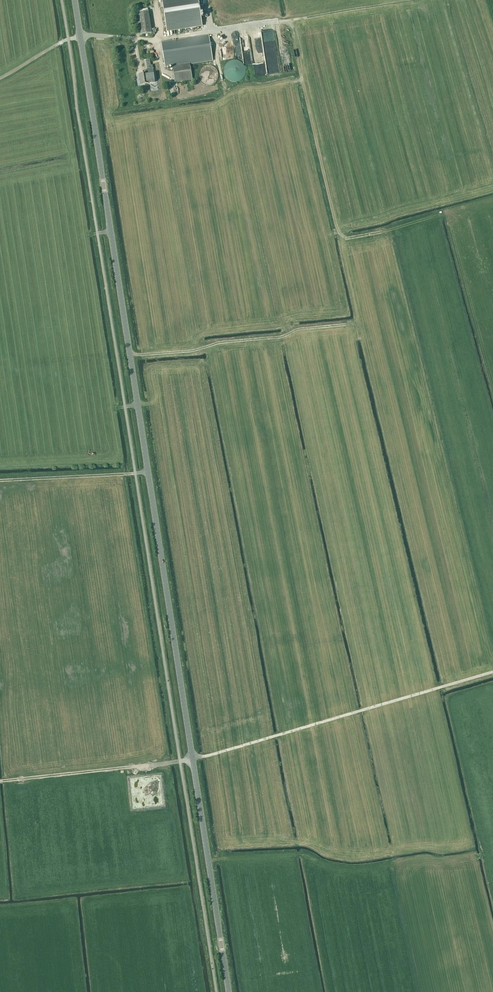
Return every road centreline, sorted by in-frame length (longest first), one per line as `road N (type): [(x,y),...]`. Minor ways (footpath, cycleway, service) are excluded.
road 1 (tertiary): [(229,991),(75,0)]
road 2 (track): [(193,759),(492,672)]
road 3 (track): [(130,355),(349,323)]
road 4 (track): [(193,759),(0,781)]

